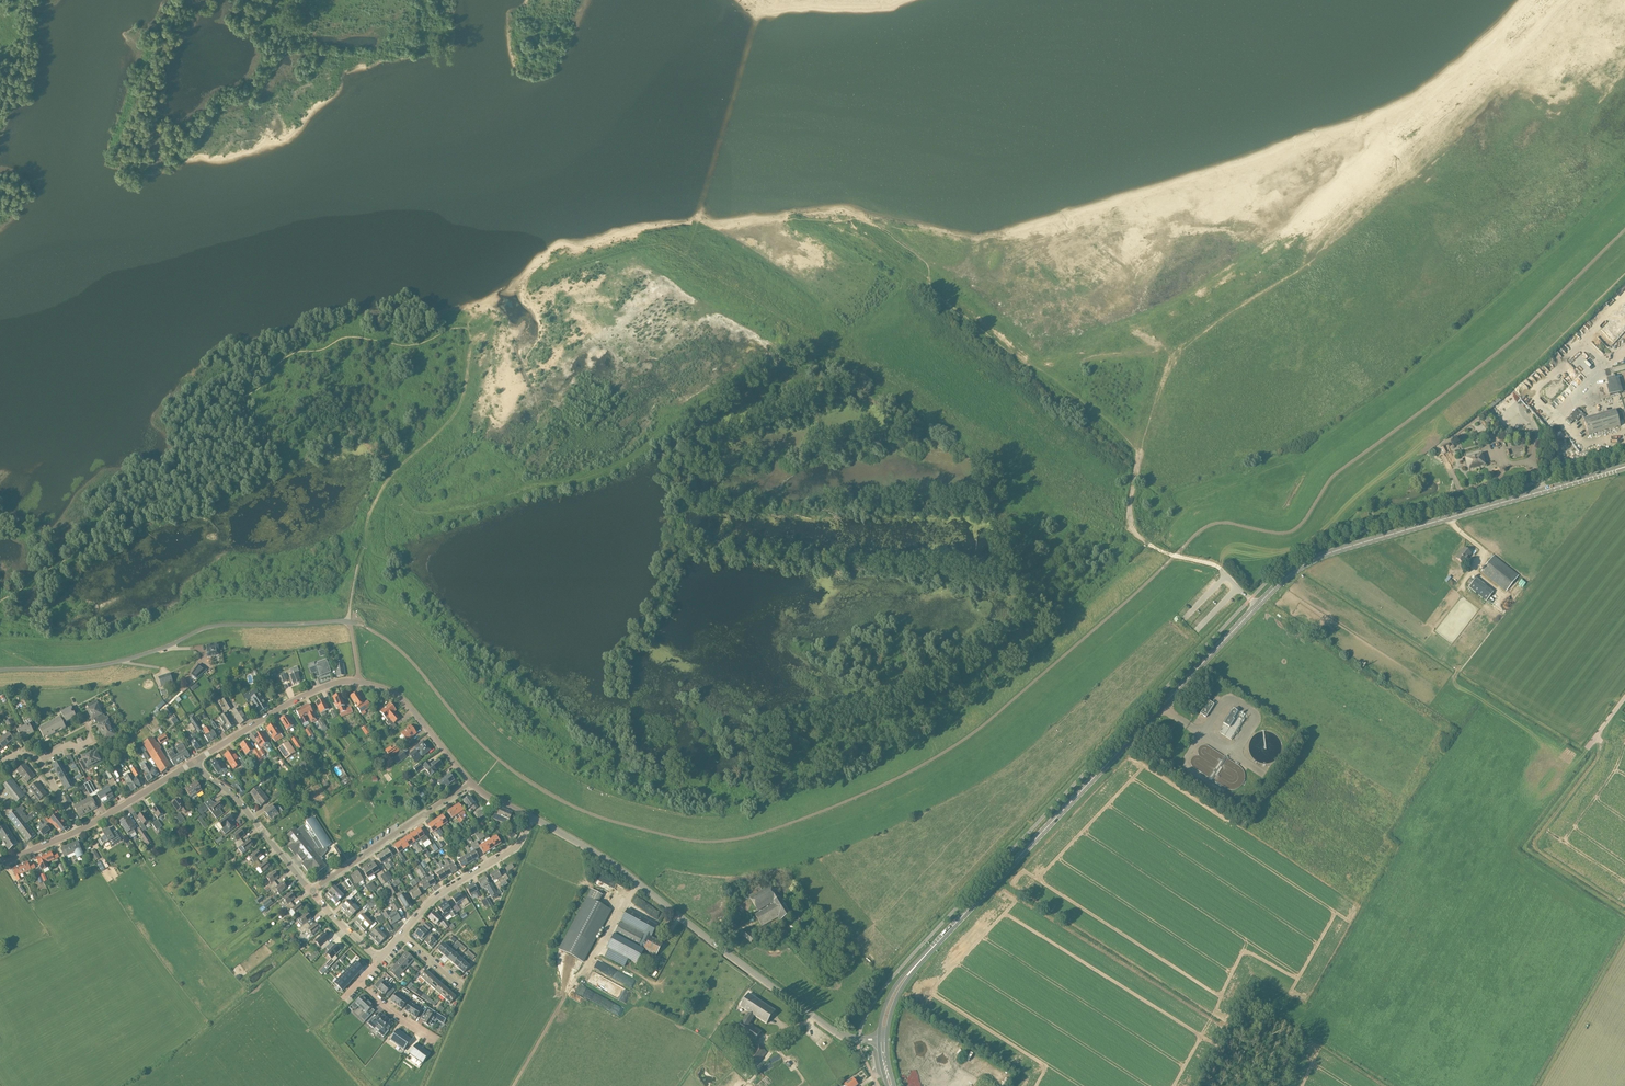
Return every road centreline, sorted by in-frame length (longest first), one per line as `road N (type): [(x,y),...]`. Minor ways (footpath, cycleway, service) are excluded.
road 1 (secondary): [(882,1039),(906,977),(1278,583),(1333,551),(1624,467)]
road 2 (tertiary): [(882,1039),(837,1032),(605,859),(533,817)]
road 3 (unclassified): [(0,670),(118,662),(214,626),(349,621),(359,681)]
road 4 (residential): [(311,891),(471,782)]
road 5 (tertiary): [(196,761),(305,695),(359,681)]
road 6 (residential): [(401,935),(432,899),(512,849),(533,817)]
road 7 (residential): [(311,891),(196,761)]
road 8 (tertiary): [(471,782),(401,698),(359,681)]
road 9 (tertiary): [(80,831),(196,761)]

